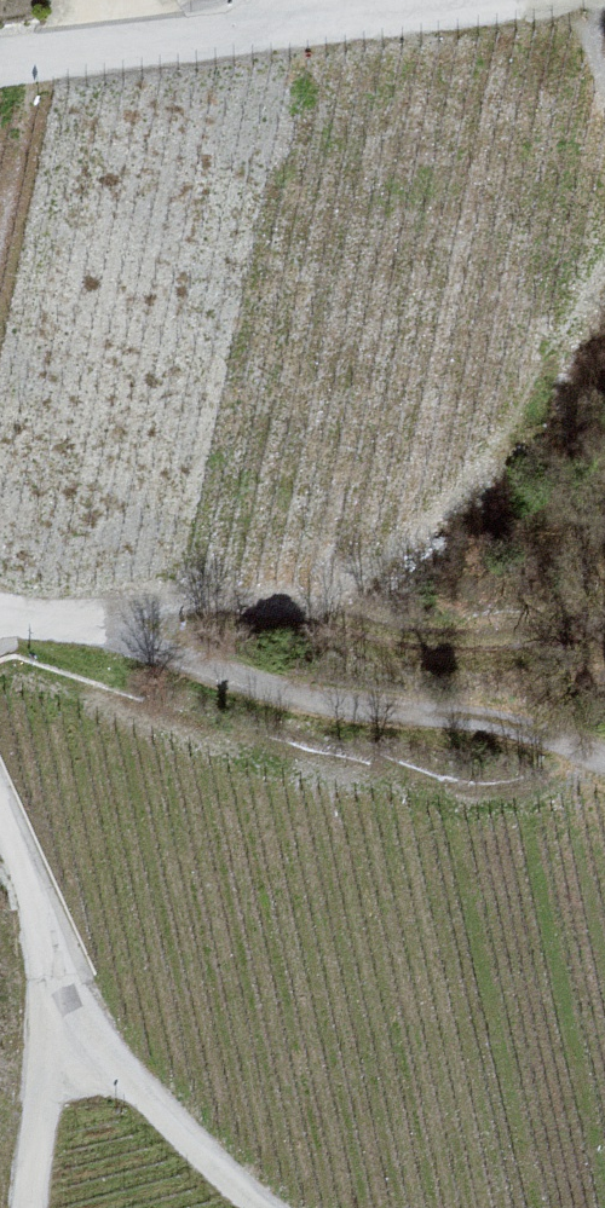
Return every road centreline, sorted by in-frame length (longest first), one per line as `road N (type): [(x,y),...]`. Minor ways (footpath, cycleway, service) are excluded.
road 1 (unclassified): [(604,788),(315,749),(0,663)]
road 2 (unclassified): [(246,1207),(71,1047),(0,807)]
road 3 (residential): [(0,70),(297,23),(295,0)]
road 4 (track): [(462,0),(297,23)]

